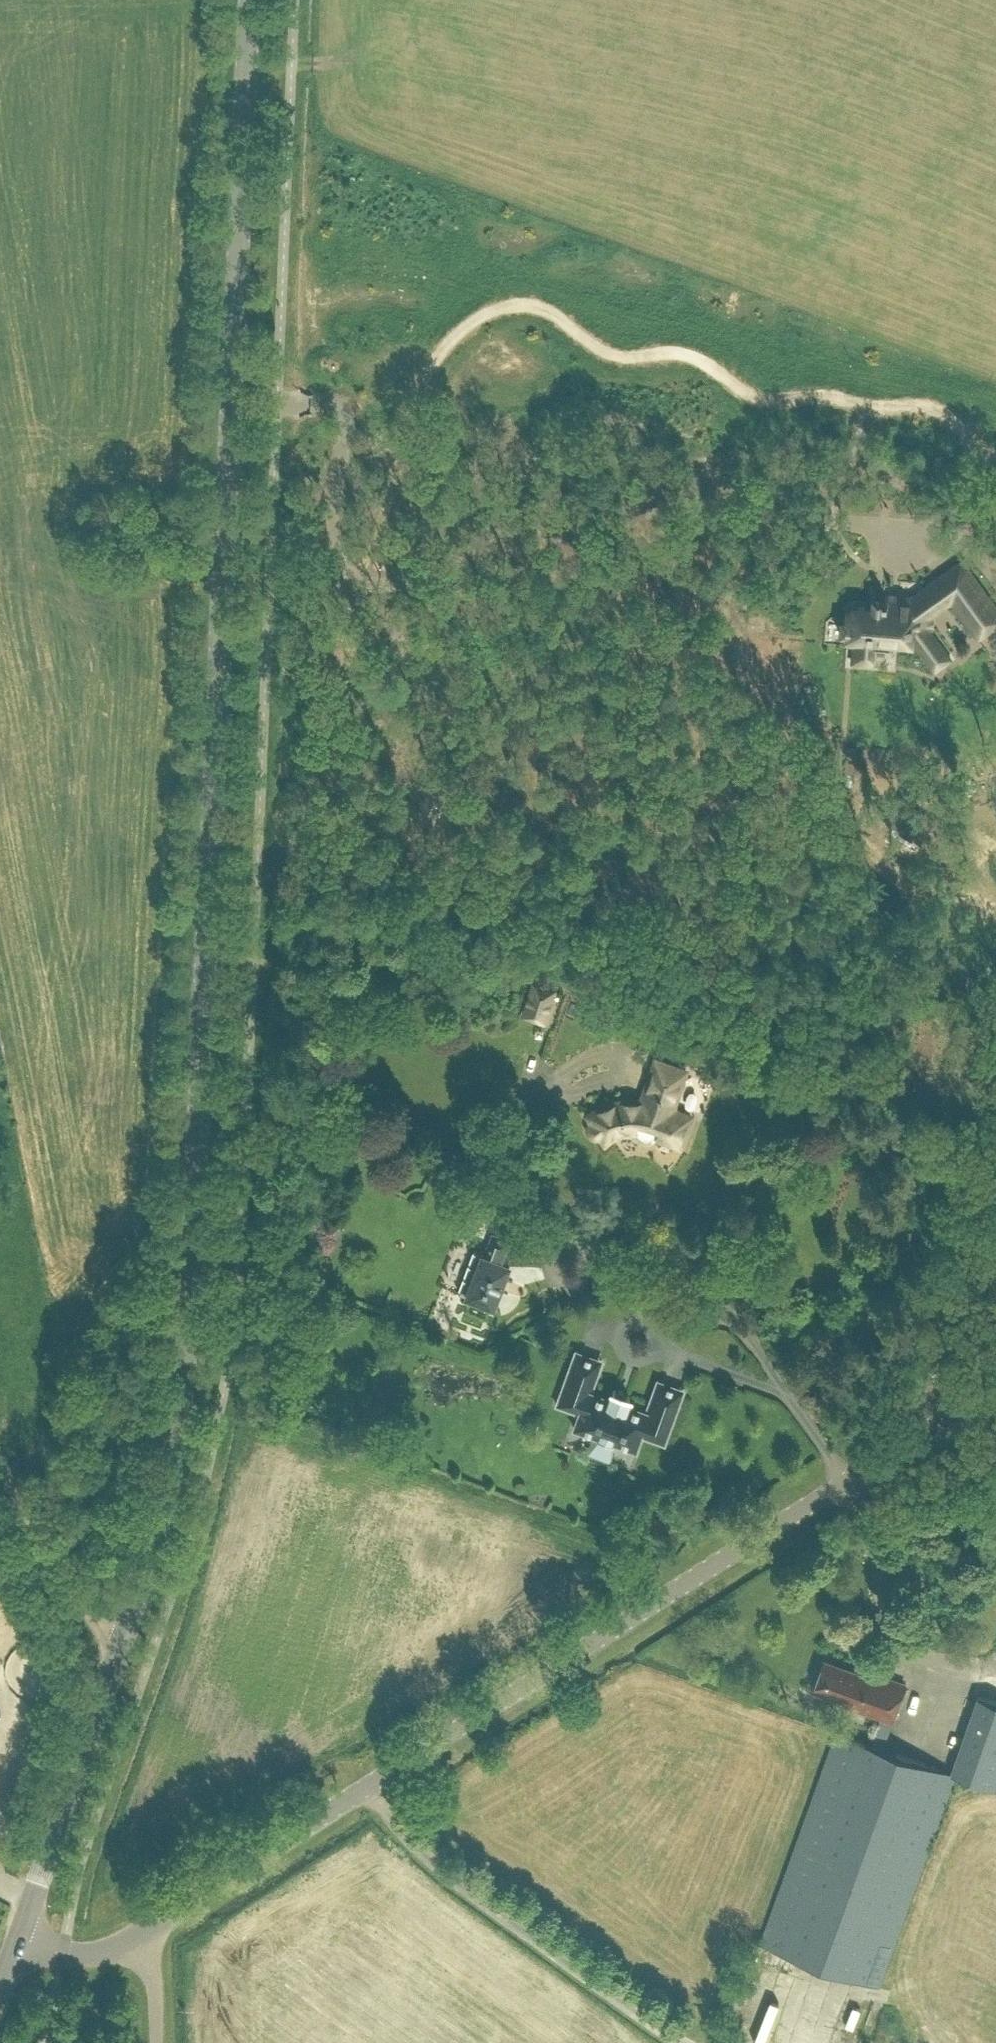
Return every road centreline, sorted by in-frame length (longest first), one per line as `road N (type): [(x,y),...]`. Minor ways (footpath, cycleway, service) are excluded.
road 1 (secondary): [(16,1939),(142,1587),(179,1420),(194,1258),(251,0)]
road 2 (unclassified): [(135,1935),(995,1383)]
road 3 (track): [(995,910),(961,886),(916,884),(795,802),(753,815),(629,796),(535,820),(461,819),(412,835),(355,820),(336,760),(350,590)]
road 4 (track): [(352,564),(383,517),(397,424),(425,364),(469,321),(498,310),(532,306),(564,320),(589,345),(635,360),(668,347),(699,351),(757,400),(829,394),(870,410),(927,405),(957,419),(995,456)]
road 5 (track): [(507,1041),(528,1168),(545,1192),(643,1239),(728,1310)]
road 6 (track): [(0,1465),(89,1613),(126,1636)]
road 7 (unclassified): [(16,1939),(89,1953),(135,1935)]

